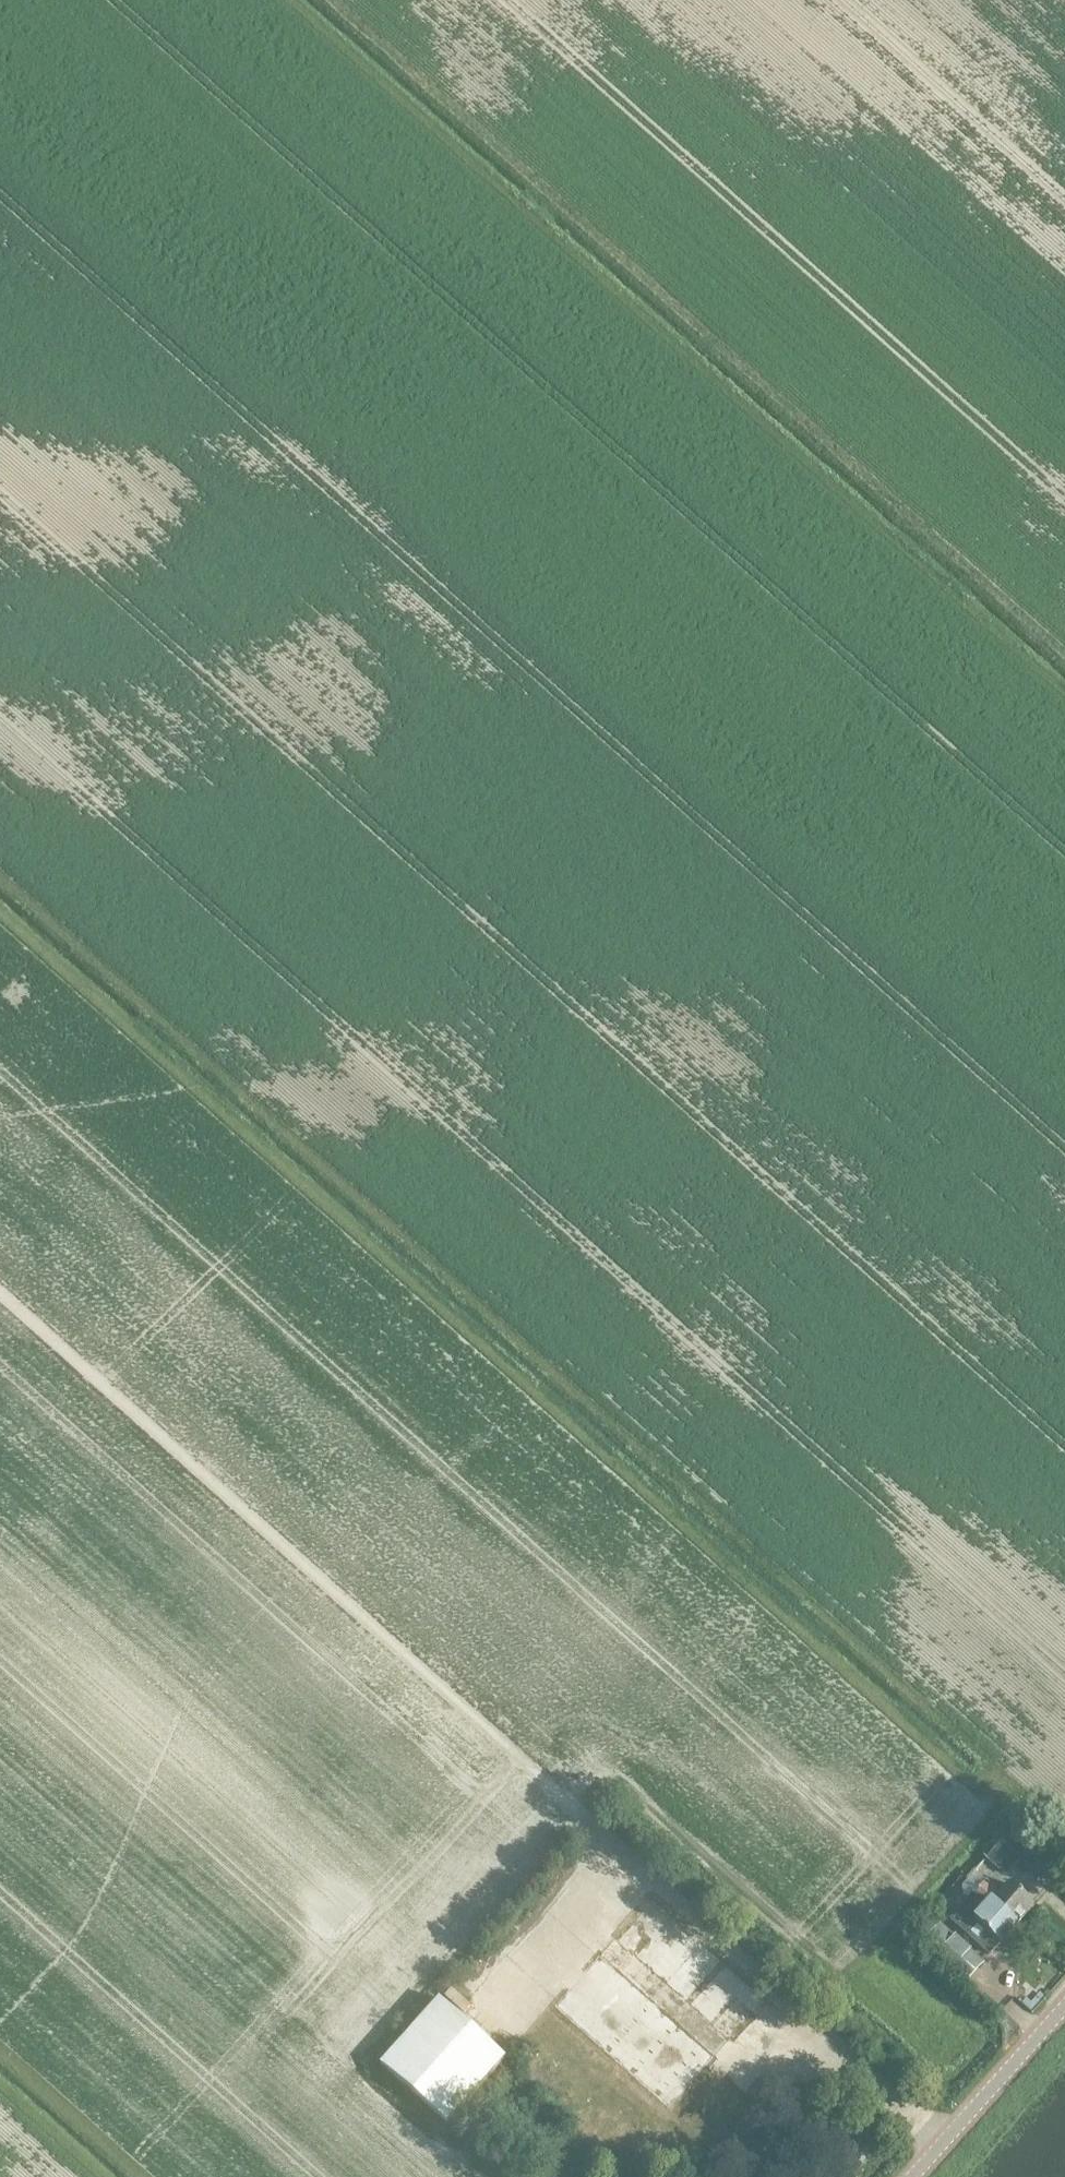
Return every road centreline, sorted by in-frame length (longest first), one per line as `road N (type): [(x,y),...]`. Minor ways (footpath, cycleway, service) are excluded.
road 1 (tertiary): [(915,2176),(1064,2011)]

